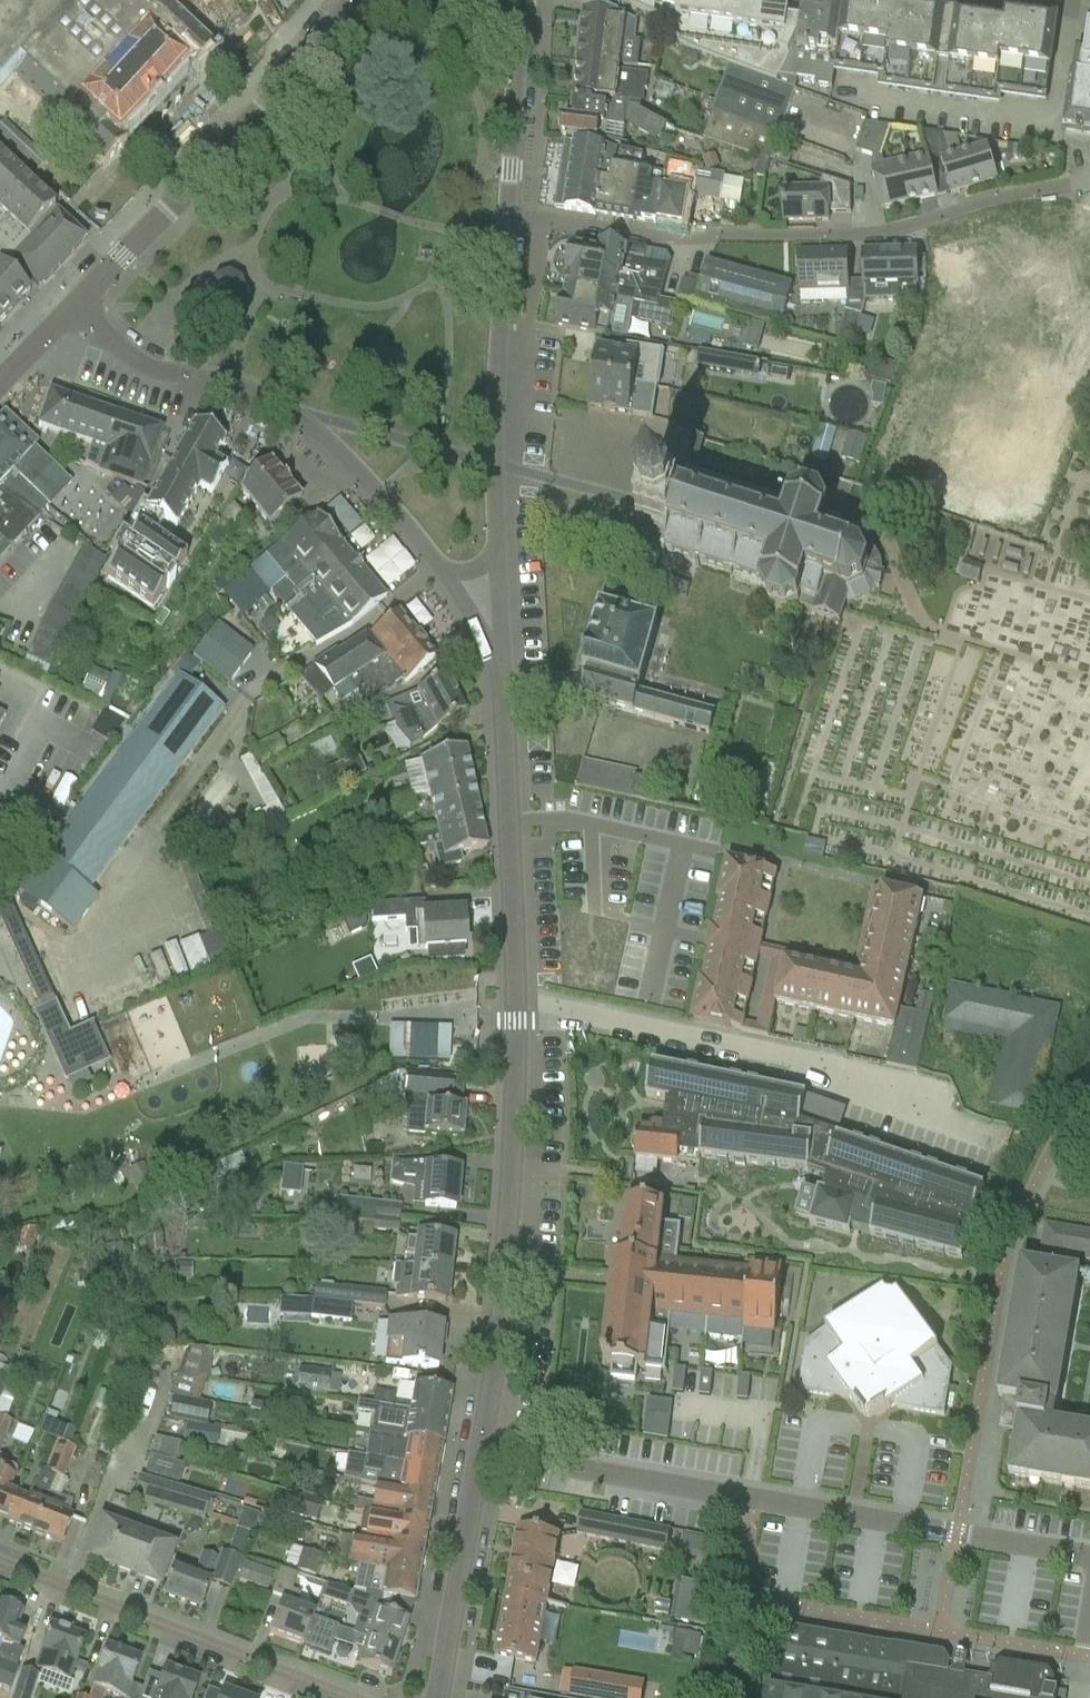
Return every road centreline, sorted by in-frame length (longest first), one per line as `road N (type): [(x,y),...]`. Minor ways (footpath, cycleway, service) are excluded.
road 1 (residential): [(484,1454),(505,1295),(517,1019),(497,651)]
road 2 (residential): [(484,1454),(1089,1558)]
road 3 (residential): [(506,212),(638,239),(875,235),(997,199),(1089,187)]
road 4 (residential): [(72,303),(138,361),(234,384),(290,412),(376,493),(441,573)]
road 5 (tertiary): [(352,0),(72,303)]
road 6 (residential): [(0,1562),(347,1697)]
road 7 (residential): [(496,556),(506,212)]
road 8 (residential): [(433,1697),(484,1454)]
road 9 (residential): [(506,212),(521,0)]

